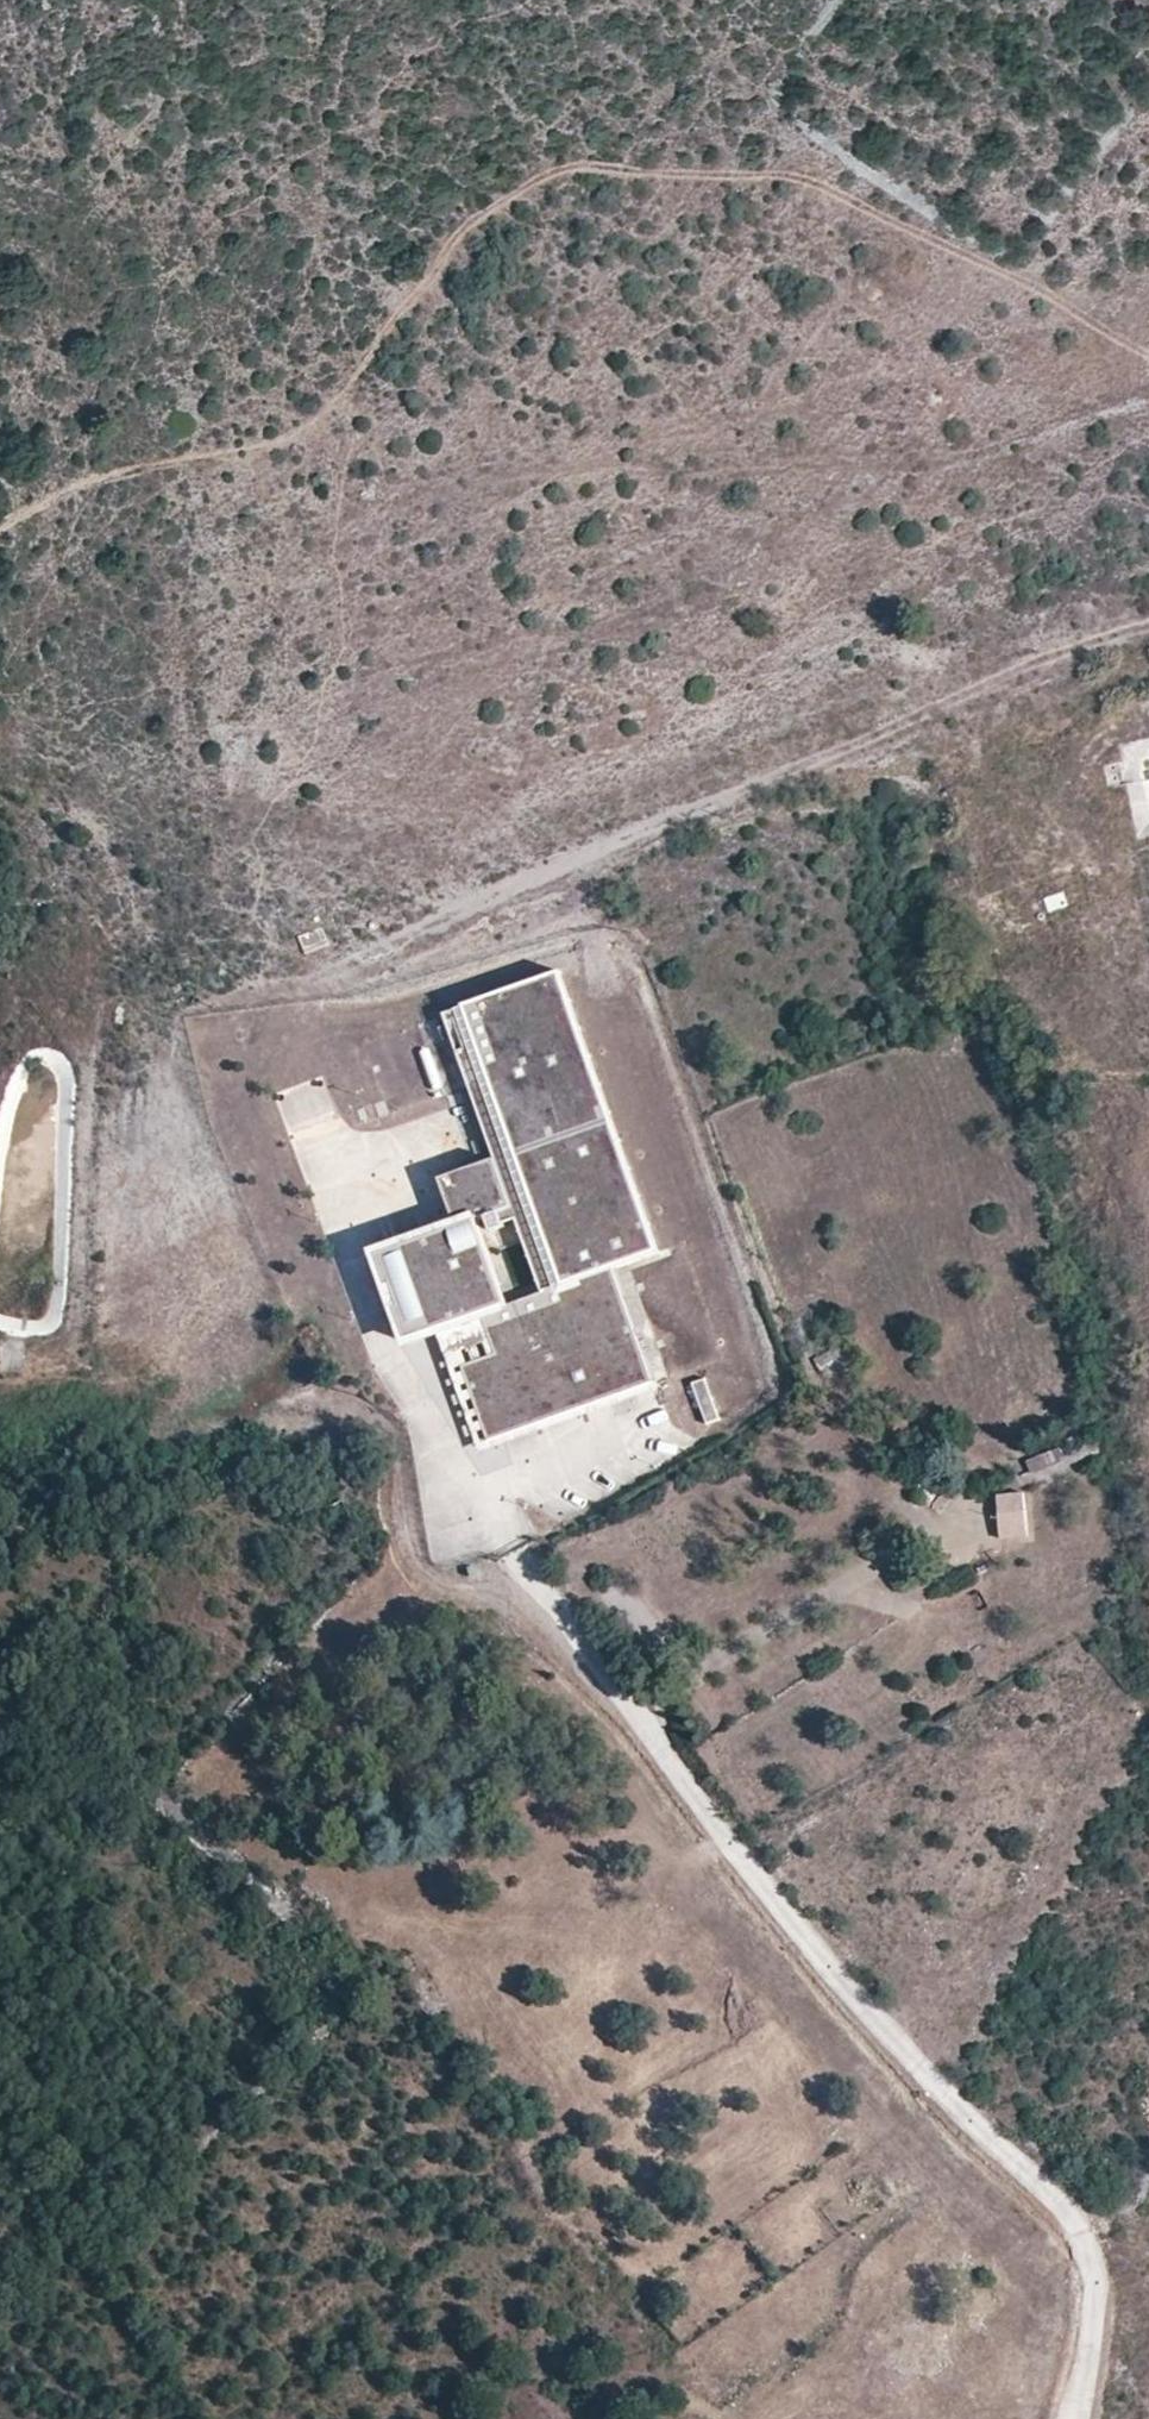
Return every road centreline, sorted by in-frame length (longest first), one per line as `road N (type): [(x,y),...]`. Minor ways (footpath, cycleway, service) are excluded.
road 1 (track): [(0,1395),(170,1375),(237,1308),(239,1291),(150,1063),(162,960),(214,938),(394,924),(653,836),(847,752),(1051,646),(1148,618)]
road 2 (track): [(0,534),(123,469),(277,443),(309,418),(436,273),(439,250),(463,224),(573,168),(799,186),(940,239),(1148,366)]

